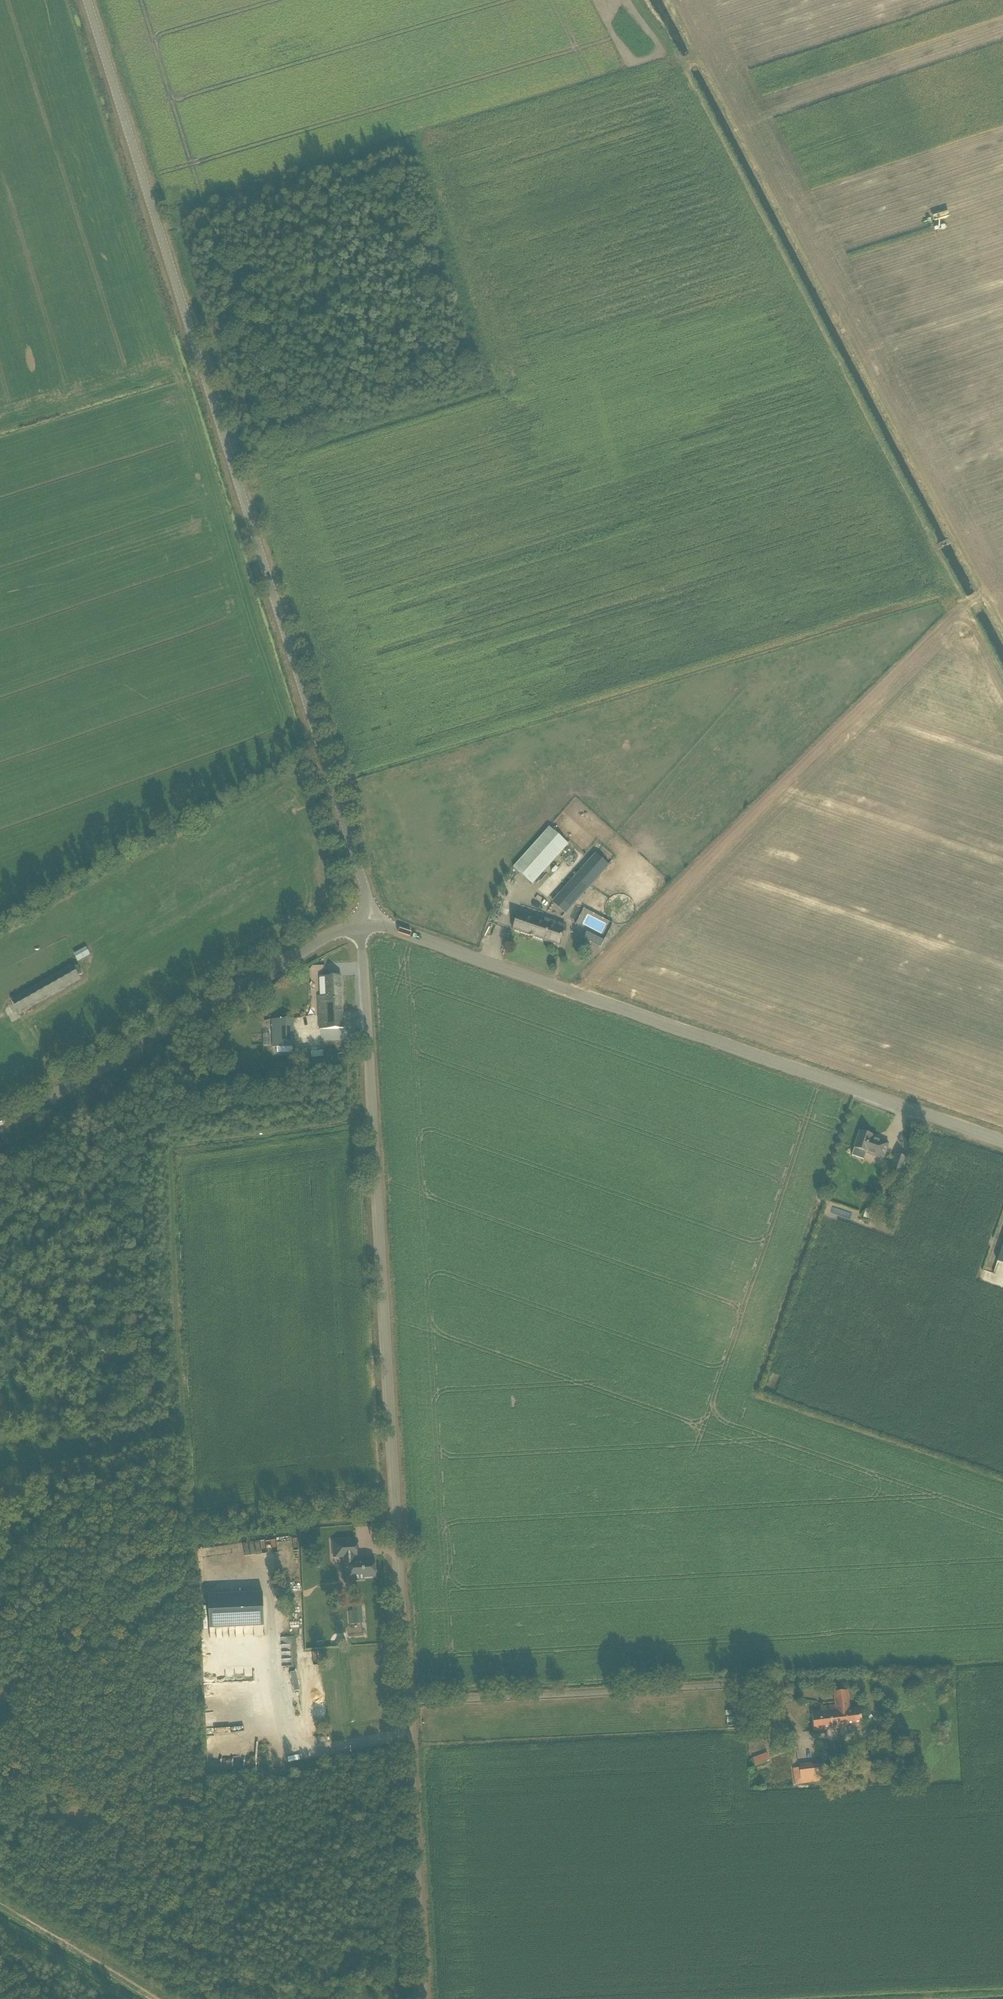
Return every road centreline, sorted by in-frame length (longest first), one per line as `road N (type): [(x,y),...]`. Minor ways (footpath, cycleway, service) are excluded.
road 1 (unclassified): [(423,1998),(361,925)]
road 2 (unclassified): [(361,925),(364,890),(88,0)]
road 3 (tertiary): [(361,925),(1002,1145)]
road 4 (track): [(574,993),(961,616),(952,592)]
road 5 (tertiary): [(0,1127),(333,934),(361,925)]
road 6 (track): [(116,1998),(0,1927)]

